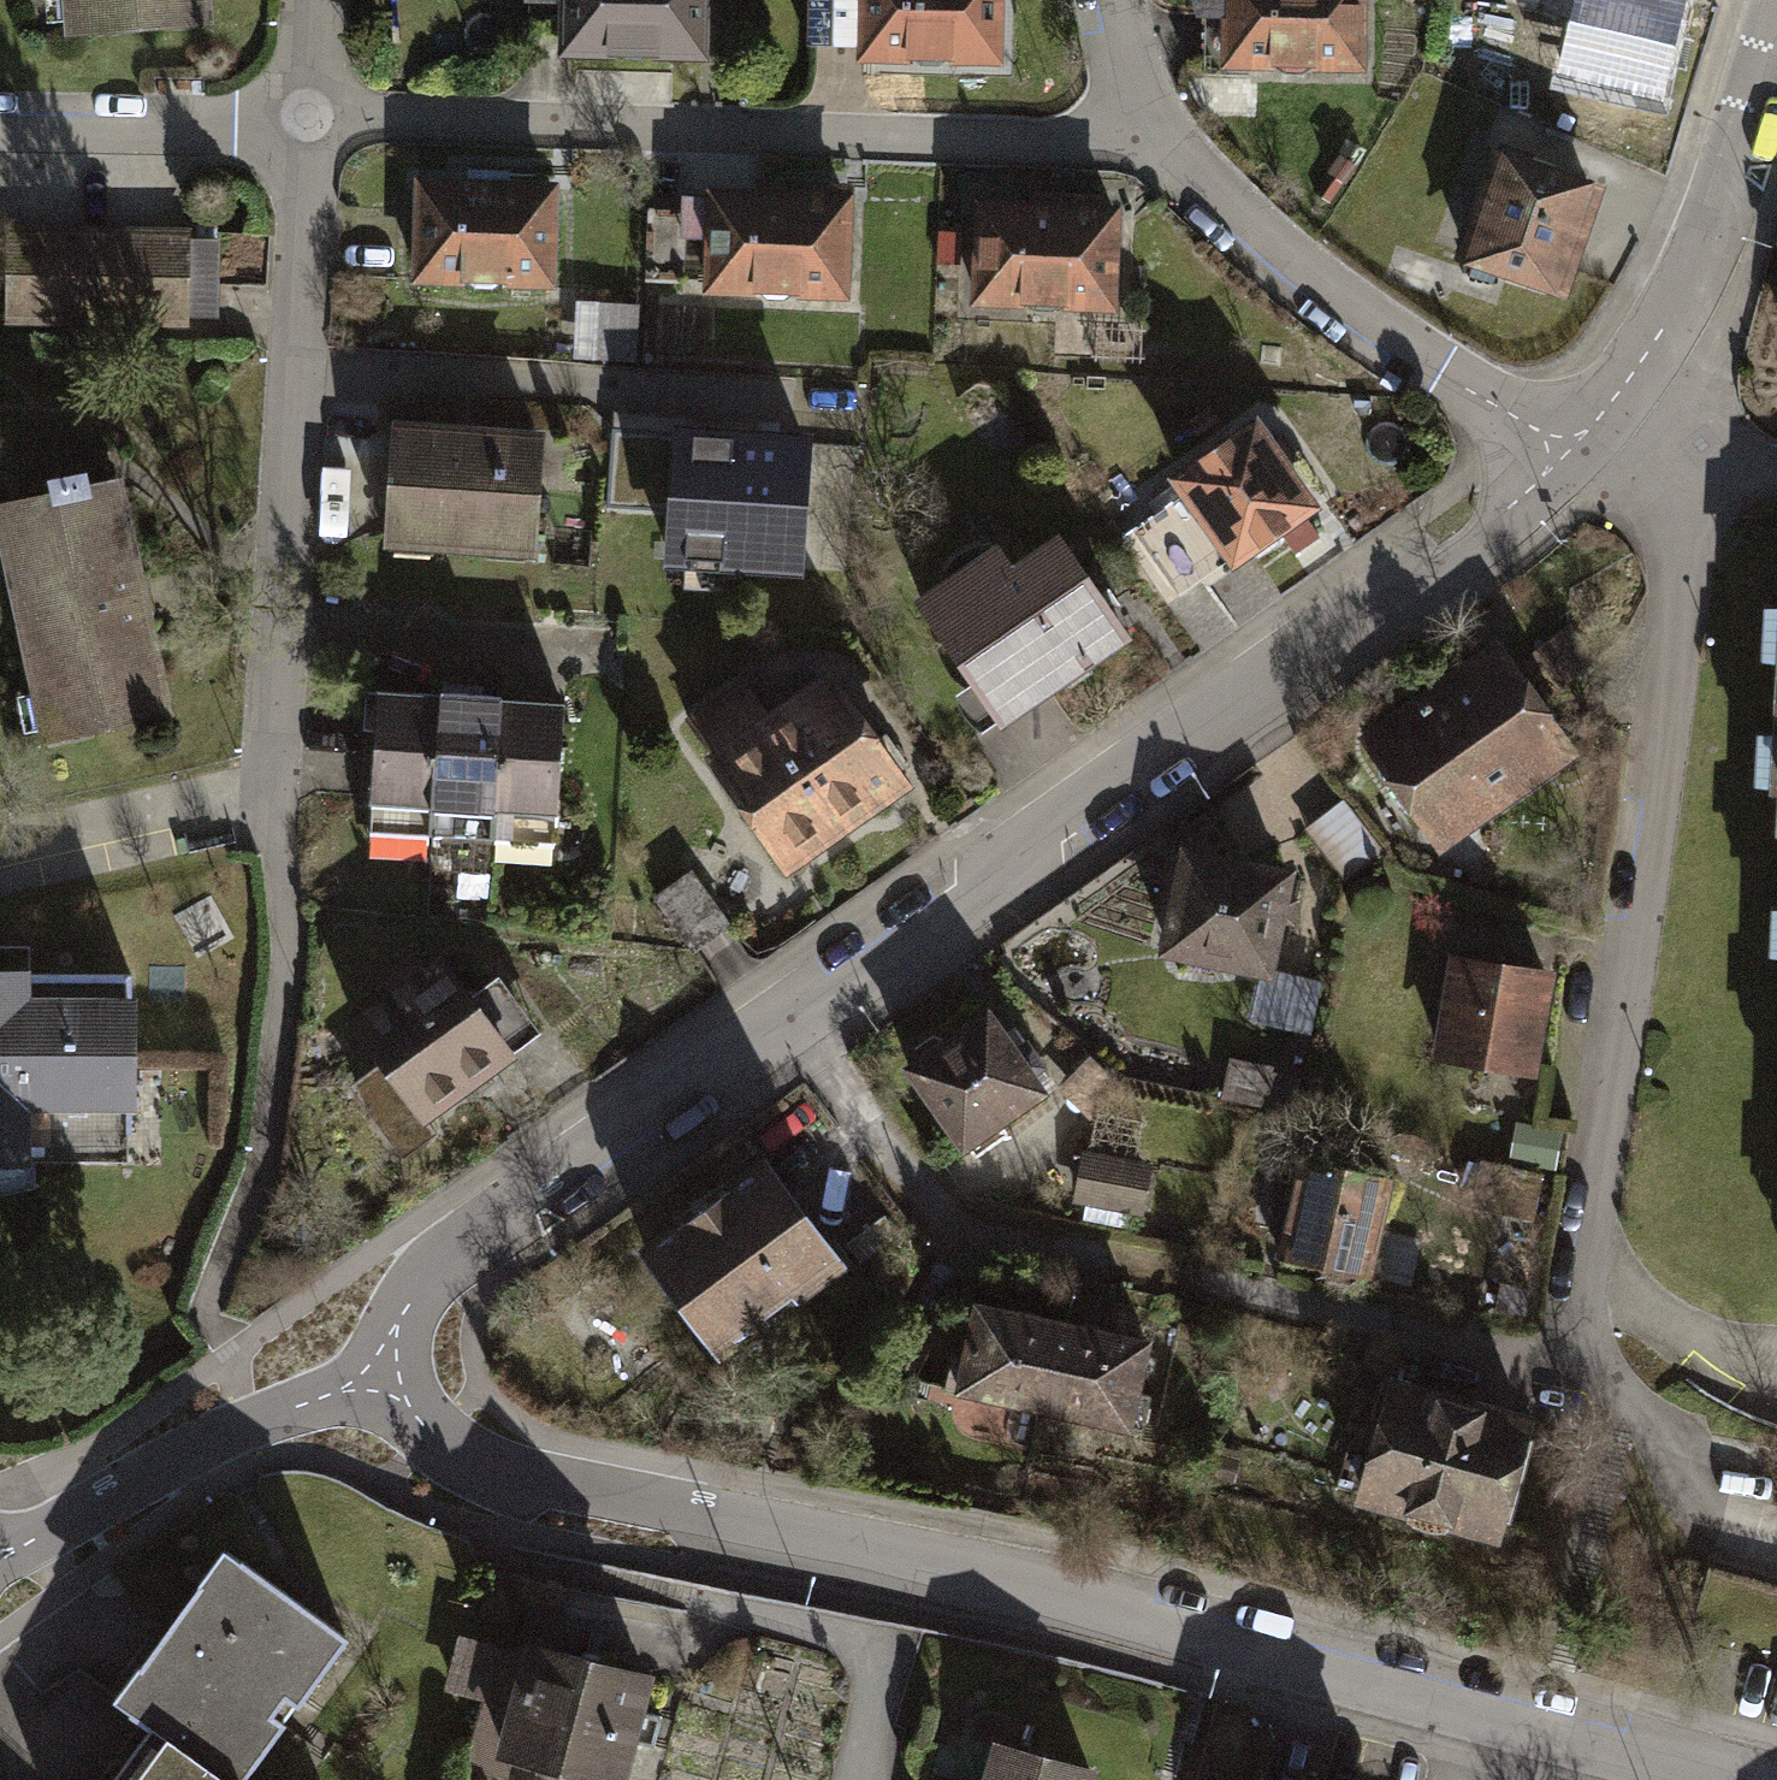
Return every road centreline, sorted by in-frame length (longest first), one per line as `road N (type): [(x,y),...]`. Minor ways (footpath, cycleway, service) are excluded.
road 1 (residential): [(1575,445),(1509,510),(467,1243),(408,1309),(395,1333),(395,1373)]
road 2 (residential): [(395,1373),(433,1433),(517,1483),(1064,1591),(1756,1779)]
road 3 (residential): [(1590,1375),(1581,1332),(1582,1244),(1697,463),(1575,445)]
road 4 (residential): [(1164,136),(1072,143),(311,119)]
road 5 (residential): [(311,119),(269,794),(284,904)]
road 6 (residential): [(1575,445),(1427,367),(1276,246),(1164,136)]
road 7 (residential): [(1776,16),(1703,244),(1651,349),(1575,445)]
road 8 (residential): [(395,1373),(247,1426),(0,1561)]
road 9 (residential): [(311,119),(0,115)]
road 10 (residential): [(1164,136),(1119,0)]
road 11 (residential): [(860,1779),(889,1653)]

